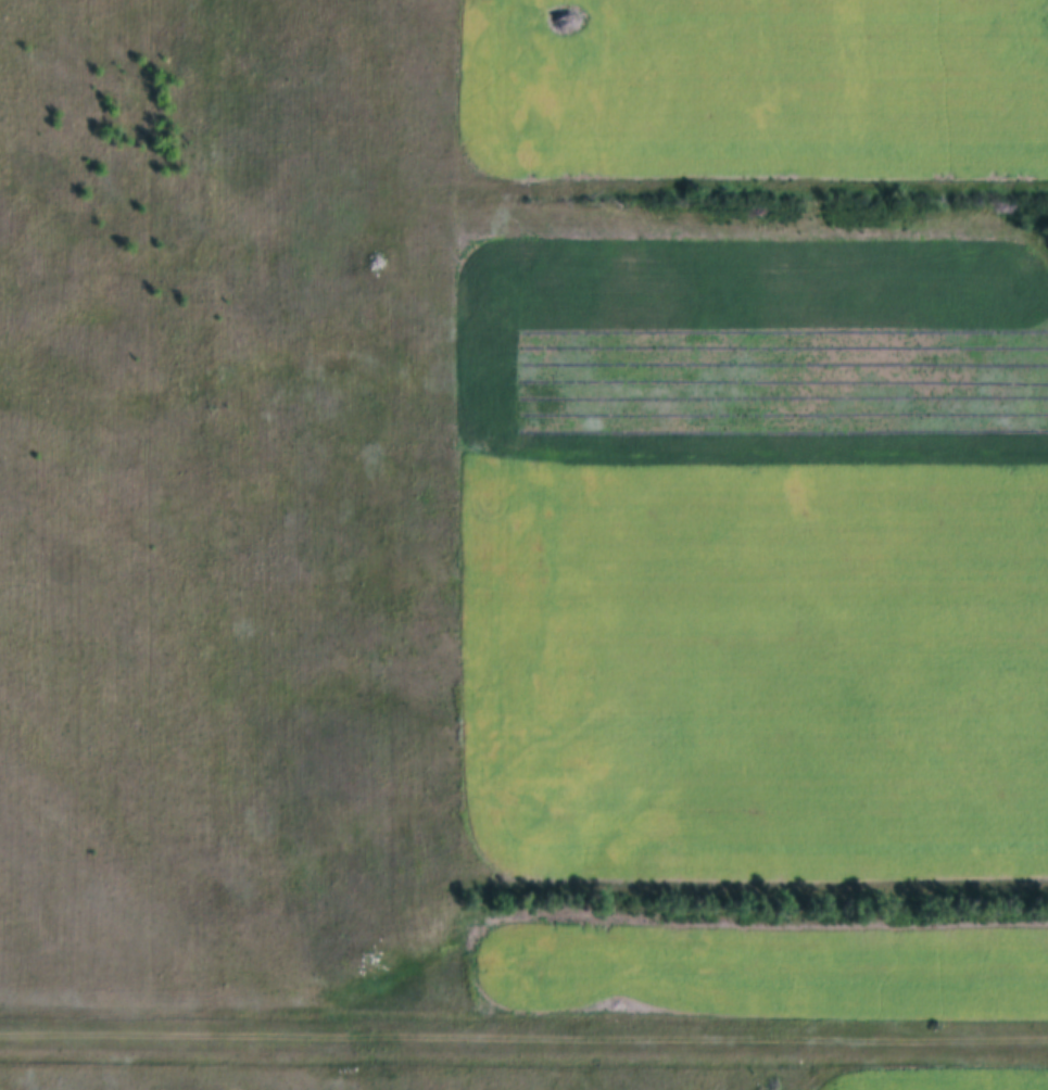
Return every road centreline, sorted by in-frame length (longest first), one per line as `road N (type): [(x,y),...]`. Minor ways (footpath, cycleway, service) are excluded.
road 1 (track): [(0,1030),(1047,1037)]

